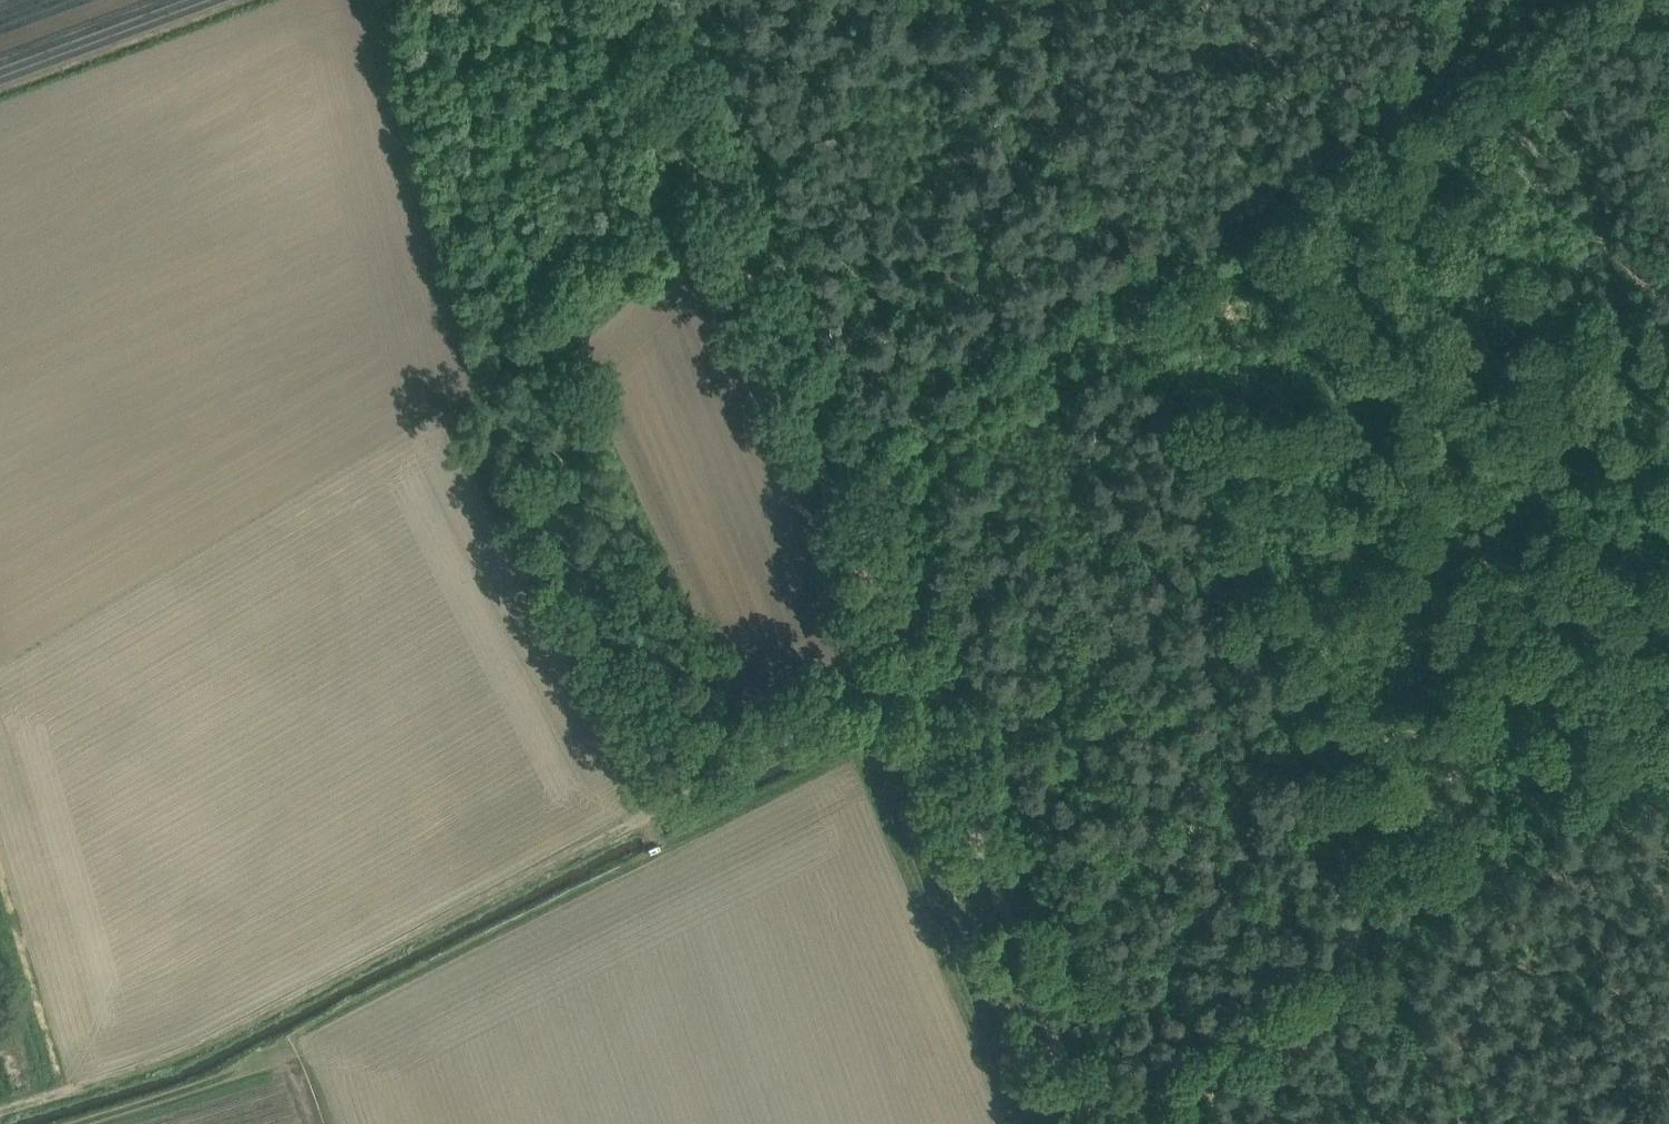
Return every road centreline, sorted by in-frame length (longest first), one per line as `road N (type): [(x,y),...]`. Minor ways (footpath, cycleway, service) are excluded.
road 1 (track): [(0,1118),(161,1069),(900,706)]
road 2 (track): [(625,0),(900,706)]
road 3 (track): [(900,706),(1065,1123)]

